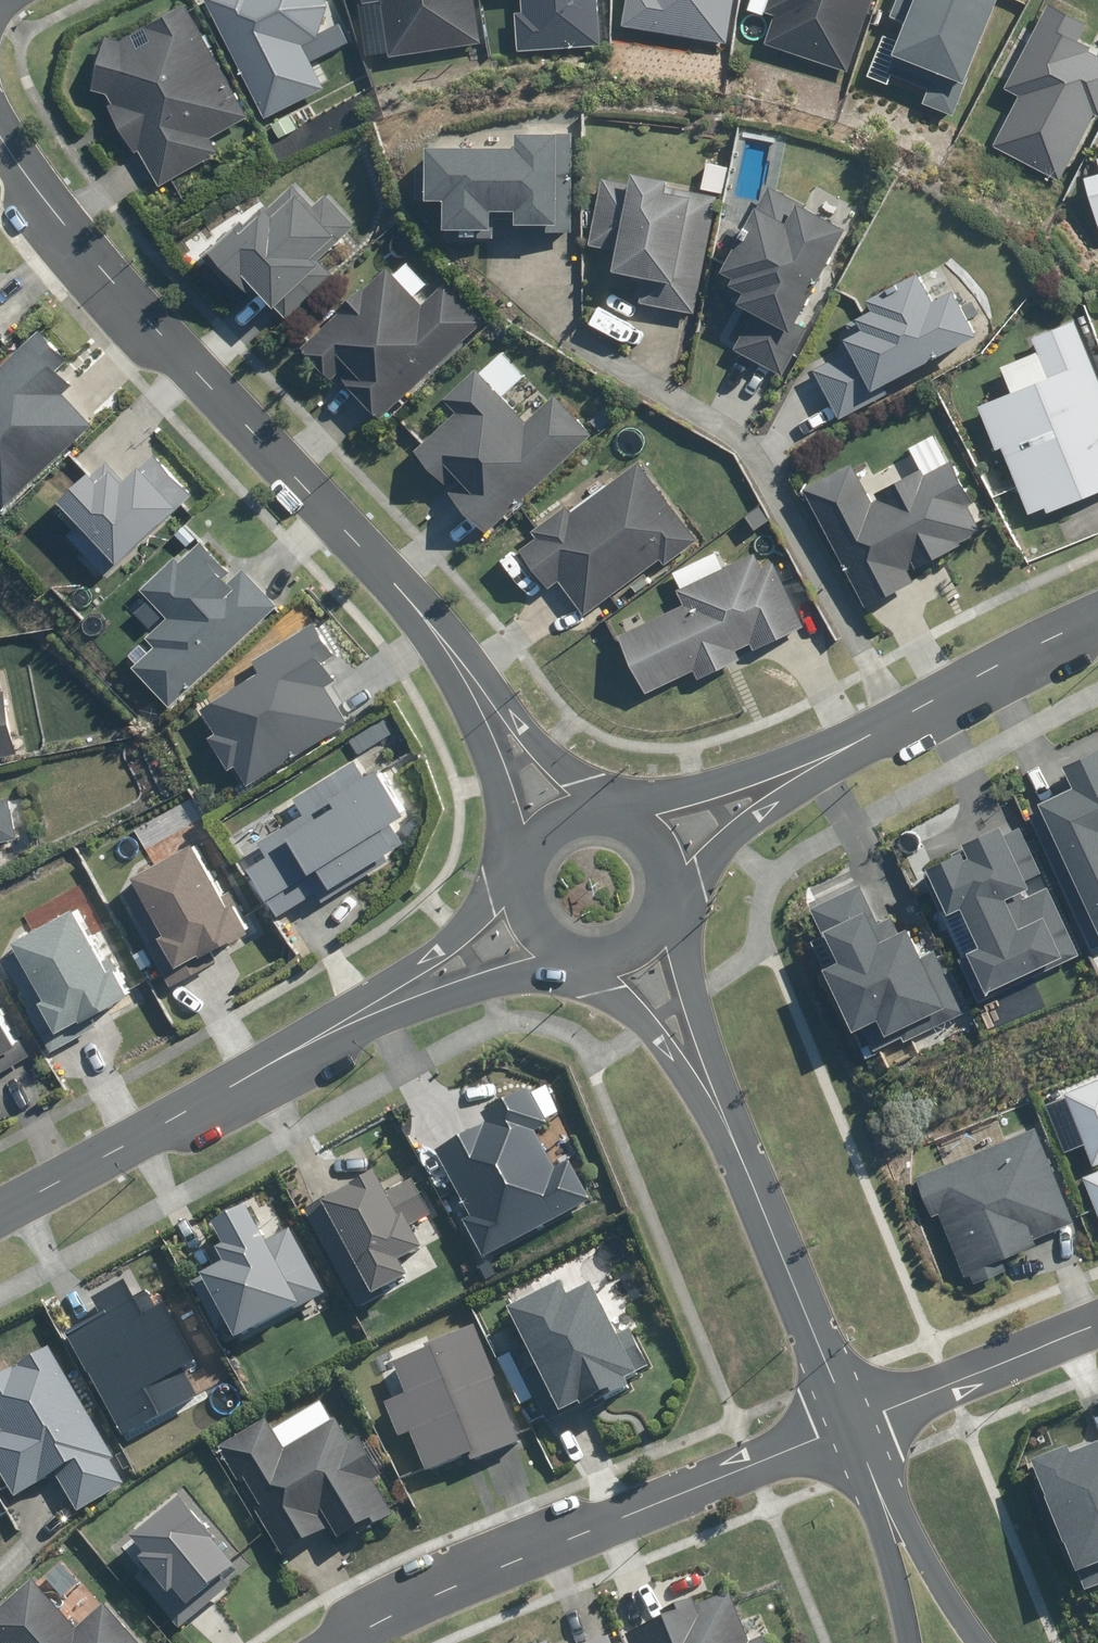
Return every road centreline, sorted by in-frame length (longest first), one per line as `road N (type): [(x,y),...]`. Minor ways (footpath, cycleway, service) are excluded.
road 1 (residential): [(510,727),(322,502),(63,226),(0,129)]
road 2 (residential): [(859,1427),(351,1642)]
road 3 (tertiary): [(435,978),(333,1040),(0,1211)]
road 4 (tertiary): [(702,1057),(859,1427)]
road 5 (tertiary): [(772,793),(1097,618)]
road 6 (residential): [(859,1427),(1097,1328)]
road 7 (tertiary): [(859,1427),(985,1642)]
road 8 (tertiary): [(908,1642),(859,1427)]
road 9 (tertiary): [(588,958),(435,978)]
road 10 (tertiary): [(674,914),(706,987),(702,1057)]
road 11 (tertiary): [(772,793),(677,907)]
road 12 (tertiary): [(702,1057),(609,959)]
road 13 (tertiary): [(435,978),(526,890)]
road 14 (tertiary): [(649,818),(772,793)]
road 15 (residential): [(510,727),(604,803)]

